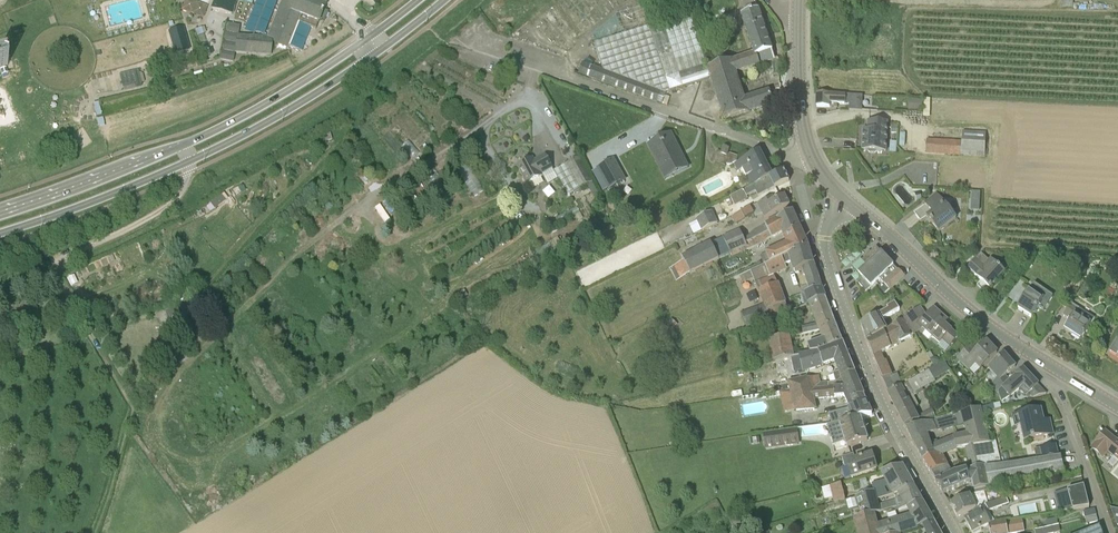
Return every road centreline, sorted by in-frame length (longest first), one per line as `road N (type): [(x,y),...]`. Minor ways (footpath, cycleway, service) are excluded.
road 1 (unclassified): [(809,157),(452,44)]
road 2 (tertiary): [(955,532),(883,406),(826,256),(825,232),(847,200)]
road 3 (secondary): [(1117,406),(979,317),(847,200)]
road 4 (secondary): [(187,162),(324,88),(444,0)]
road 5 (secondary): [(417,0),(296,85),(180,147)]
road 6 (track): [(71,308),(53,273),(56,258),(159,211),(189,172)]
road 7 (secondary): [(0,234),(187,162)]
road 8 (secondary): [(180,147),(0,215)]
road 9 (secondary): [(809,157),(799,16)]

